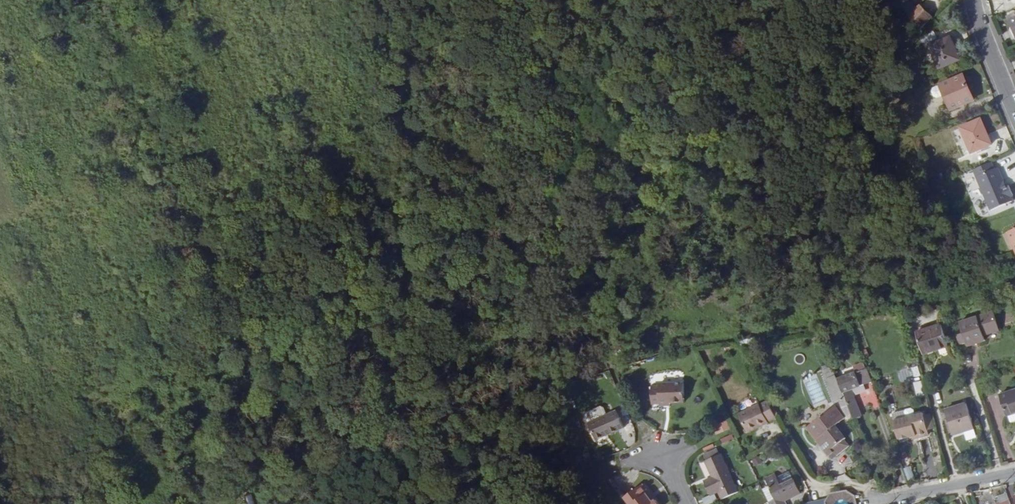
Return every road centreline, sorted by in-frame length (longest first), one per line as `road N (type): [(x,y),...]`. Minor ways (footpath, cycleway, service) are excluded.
road 1 (residential): [(871,503),(1014,470)]
road 2 (tertiary): [(969,0),(1014,120)]

